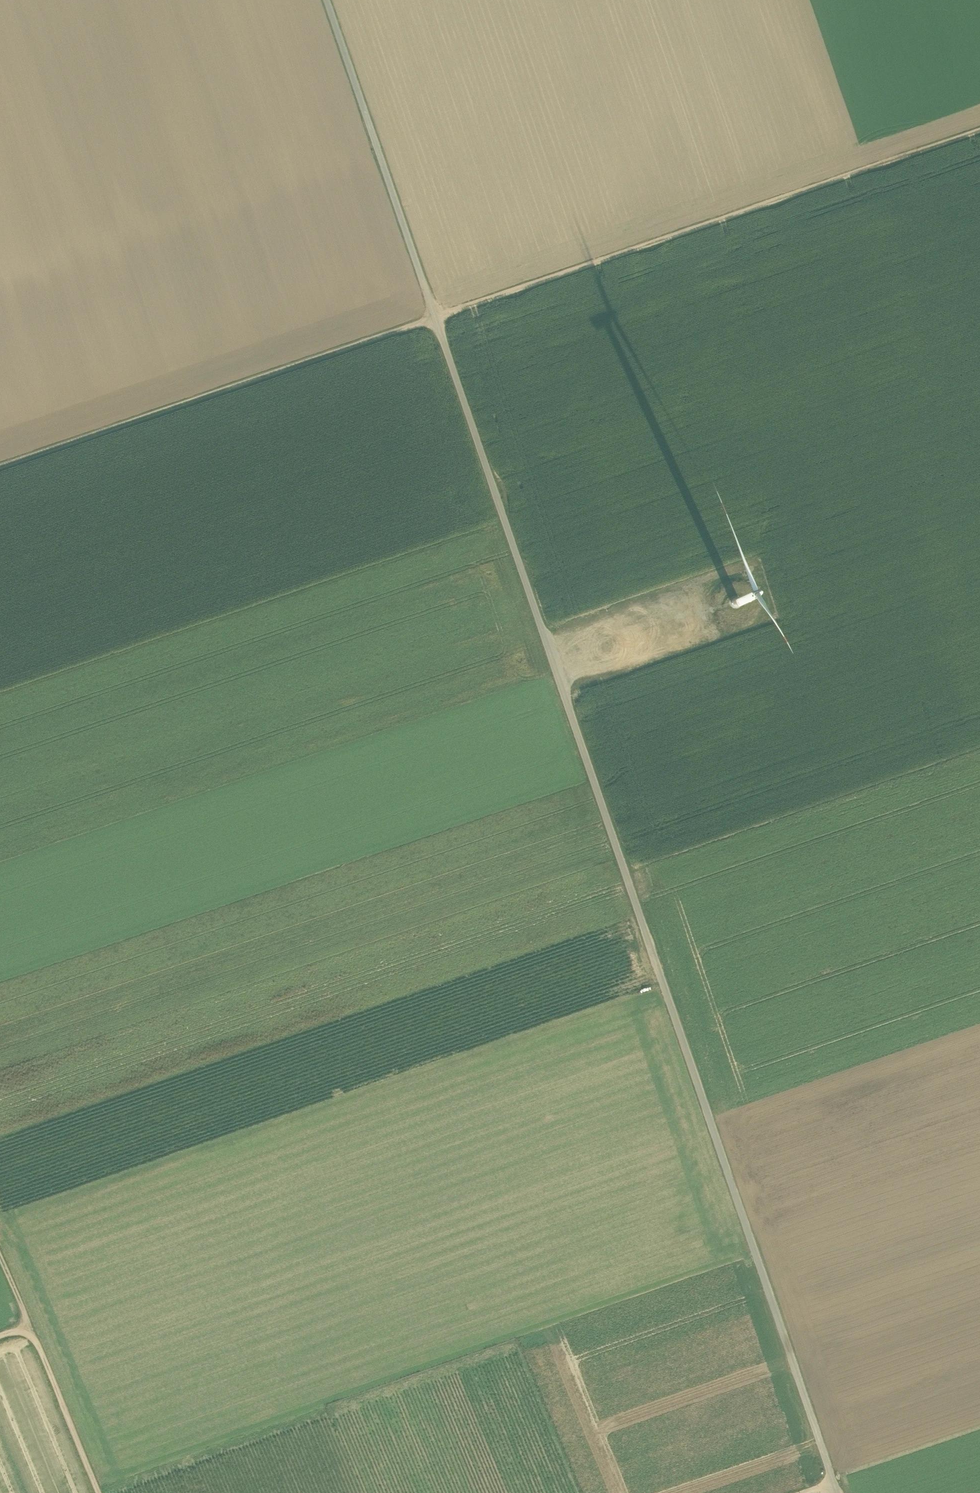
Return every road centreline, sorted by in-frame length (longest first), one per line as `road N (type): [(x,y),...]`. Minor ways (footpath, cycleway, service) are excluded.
road 1 (unclassified): [(326,0),(837,1482)]
road 2 (track): [(979,130),(0,468)]
road 3 (track): [(0,1333),(32,1329),(99,1492)]

